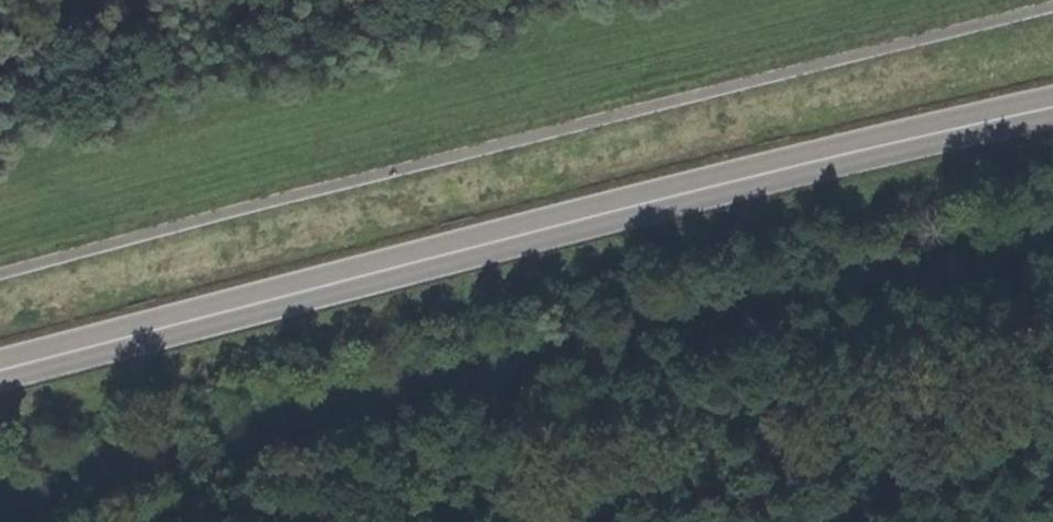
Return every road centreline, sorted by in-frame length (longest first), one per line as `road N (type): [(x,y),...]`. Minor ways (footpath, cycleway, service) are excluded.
road 1 (primary): [(1052,106),(0,369)]

